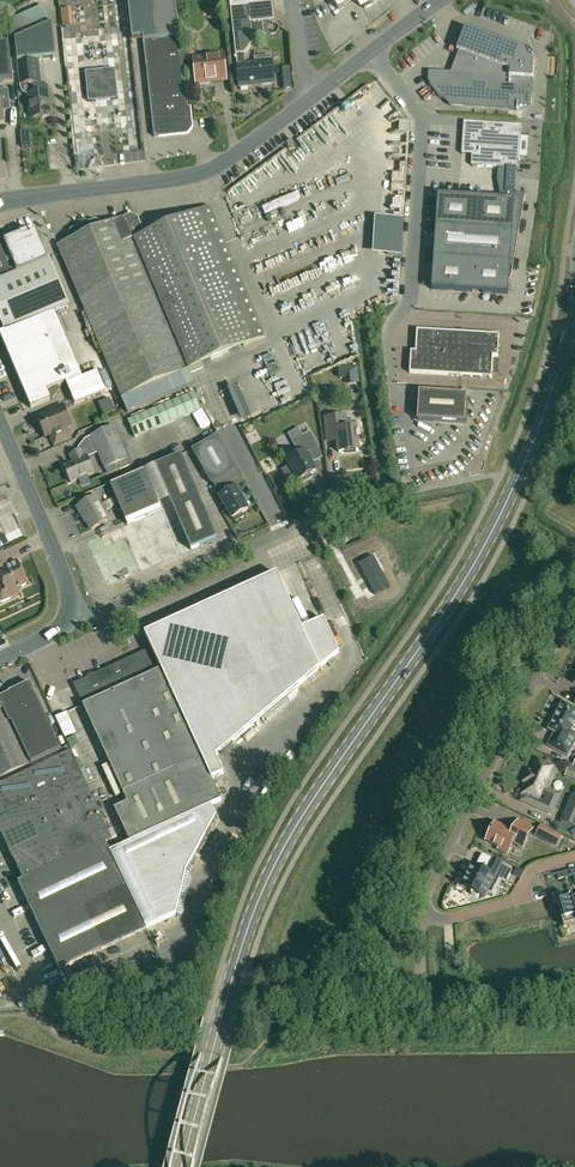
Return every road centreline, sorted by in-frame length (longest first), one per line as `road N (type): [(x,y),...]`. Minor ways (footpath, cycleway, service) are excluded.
road 1 (secondary): [(181,1166),(251,922),(279,862),(501,514),(541,423),(574,308)]
road 2 (unclassified): [(455,444),(403,443),(389,350),(393,325),(413,302),(425,123),(371,51)]
road 3 (residential): [(423,916),(574,607)]
road 4 (unclassified): [(68,612),(96,614),(329,512),(382,498)]
road 5 (unclassified): [(0,205),(185,178),(240,155),(310,99)]
road 6 (unclassified): [(68,612),(67,584),(0,416)]
road 7 (residential): [(423,916),(443,919),(515,900),(532,870),(574,860)]

